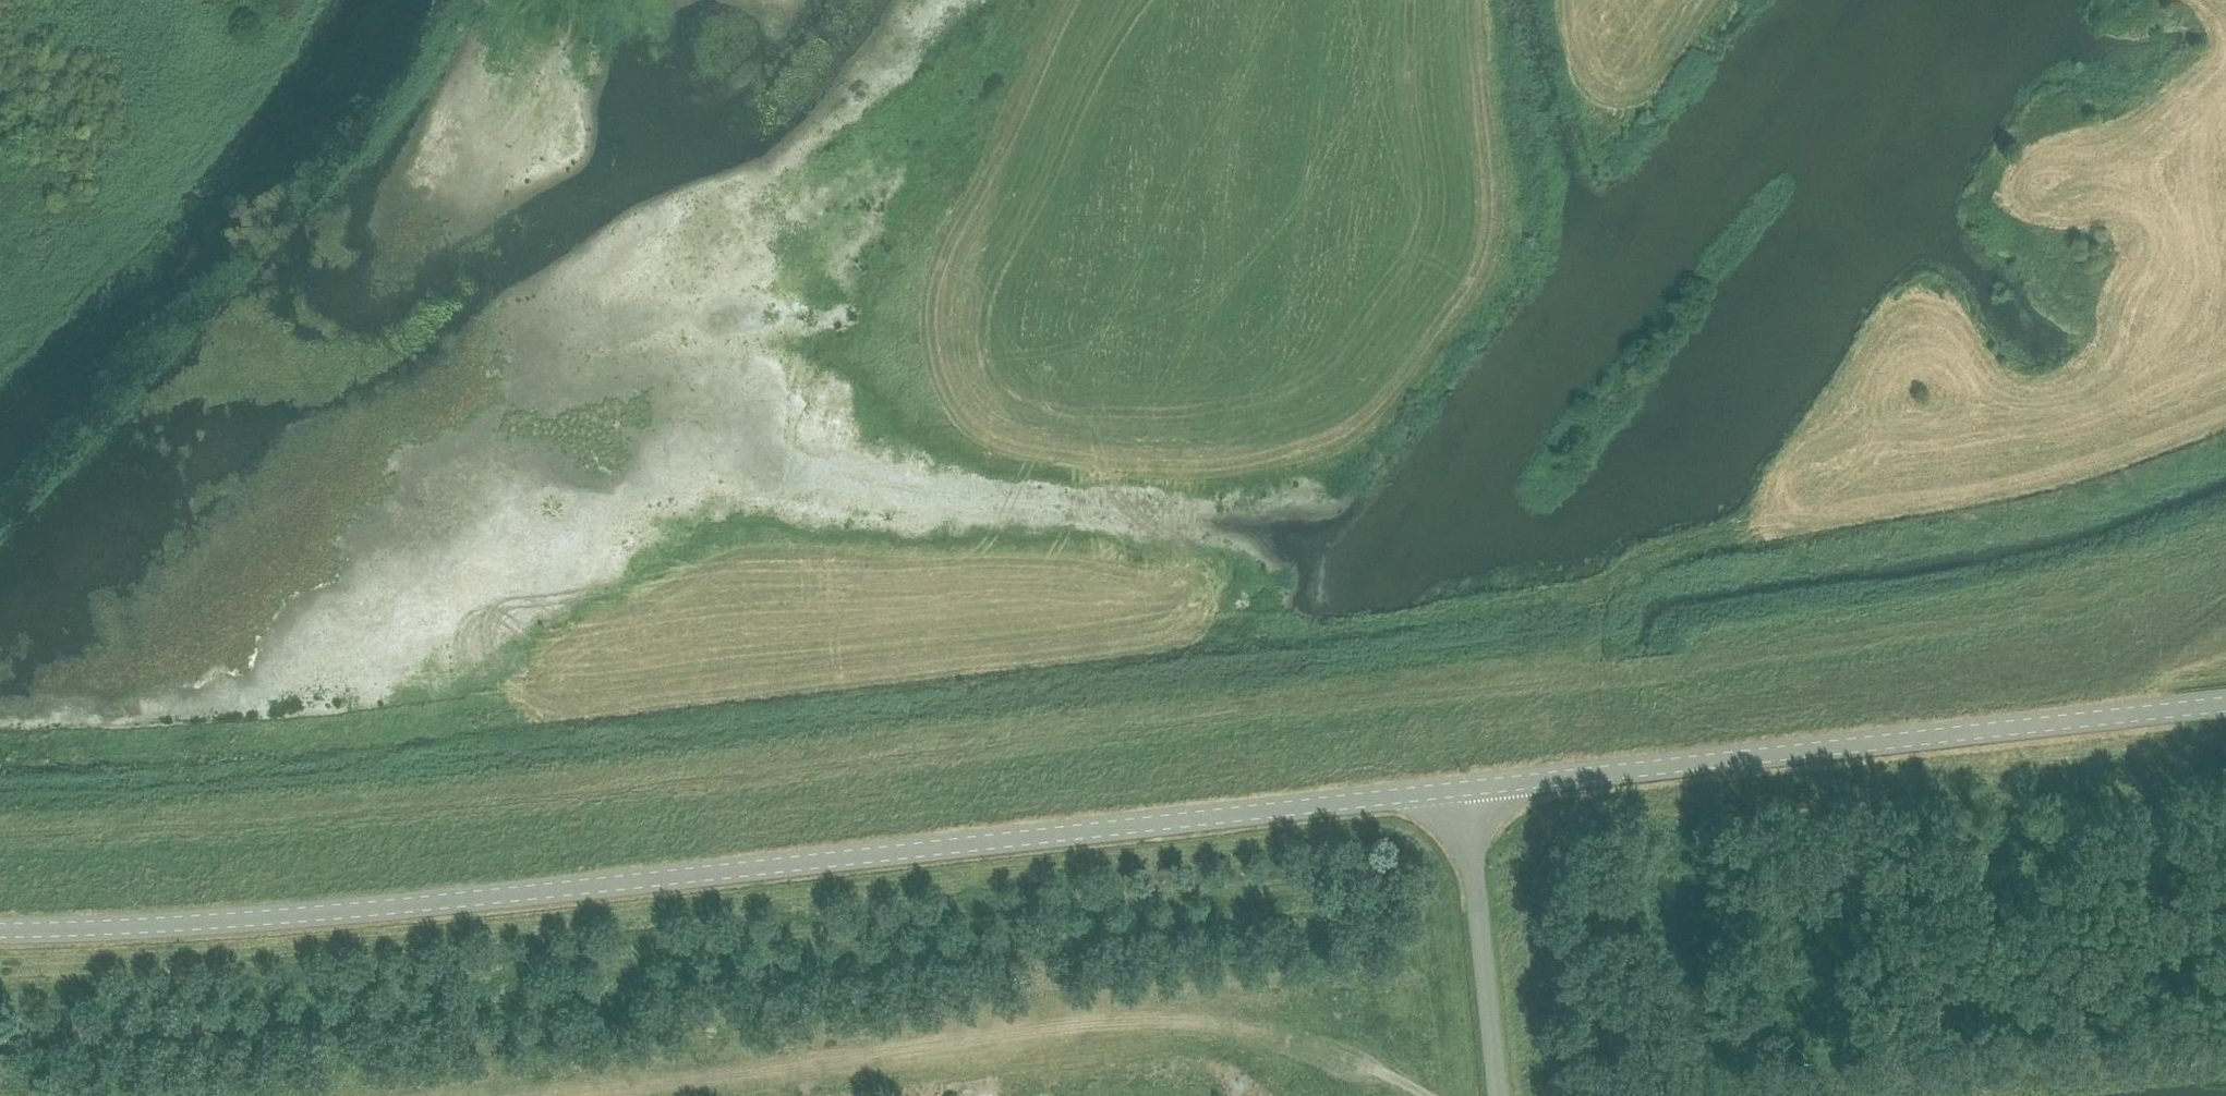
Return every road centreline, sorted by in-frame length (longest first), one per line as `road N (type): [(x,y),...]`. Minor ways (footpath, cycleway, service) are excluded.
road 1 (tertiary): [(1461,791),(481,898),(226,919),(0,927)]
road 2 (tertiary): [(1461,791),(2225,705)]
road 3 (unclassified): [(1495,1095),(1461,791)]

